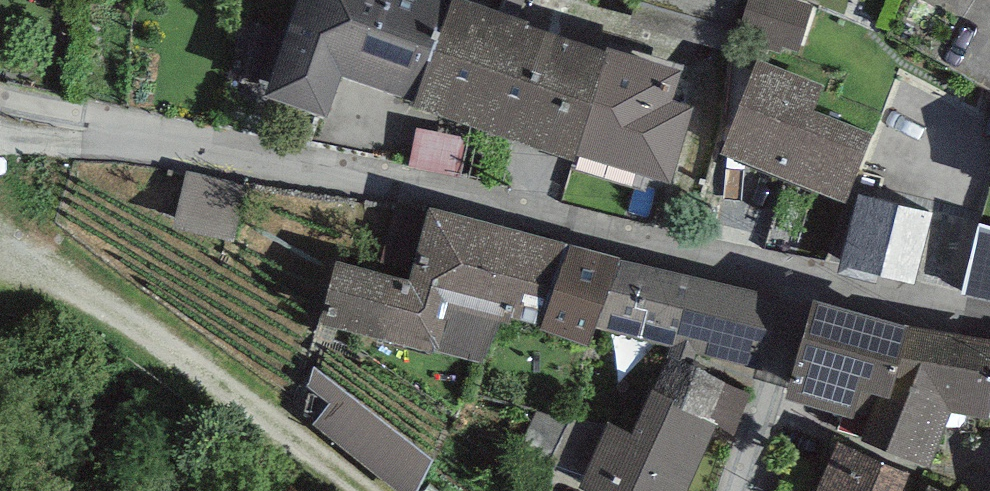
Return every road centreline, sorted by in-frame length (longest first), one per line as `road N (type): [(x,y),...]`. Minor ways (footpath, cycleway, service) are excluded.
road 1 (residential): [(0,97),(802,275)]
road 2 (track): [(0,225),(341,490)]
road 3 (residential): [(742,490),(802,275)]
road 4 (residential): [(802,275),(989,314)]
road 5 (track): [(121,125),(90,144),(0,137)]

